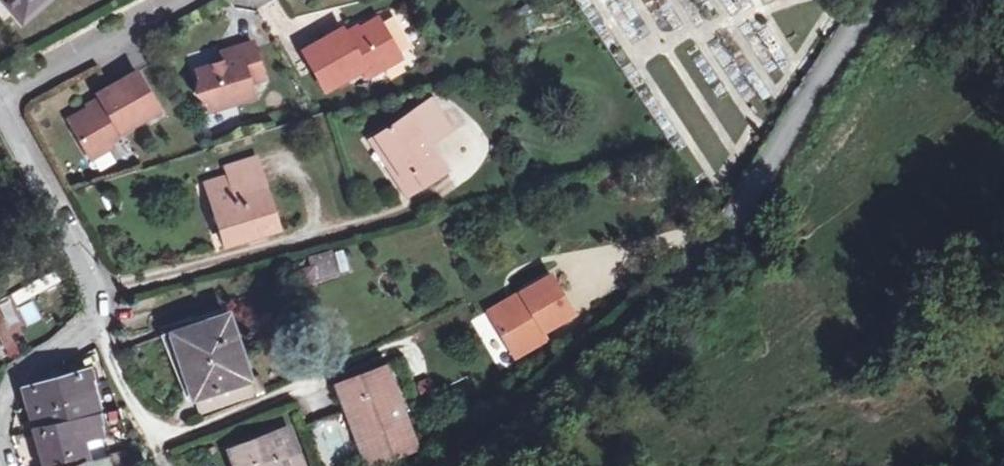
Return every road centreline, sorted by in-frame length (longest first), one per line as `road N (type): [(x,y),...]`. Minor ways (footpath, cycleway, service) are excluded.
road 1 (residential): [(456,465),(694,267),(730,227),(870,0)]
road 2 (track): [(92,328),(136,411),(173,433),(419,337)]
road 3 (residential): [(0,415),(10,384),(92,328),(100,310),(0,104)]
road 4 (residential): [(188,0),(0,104)]

